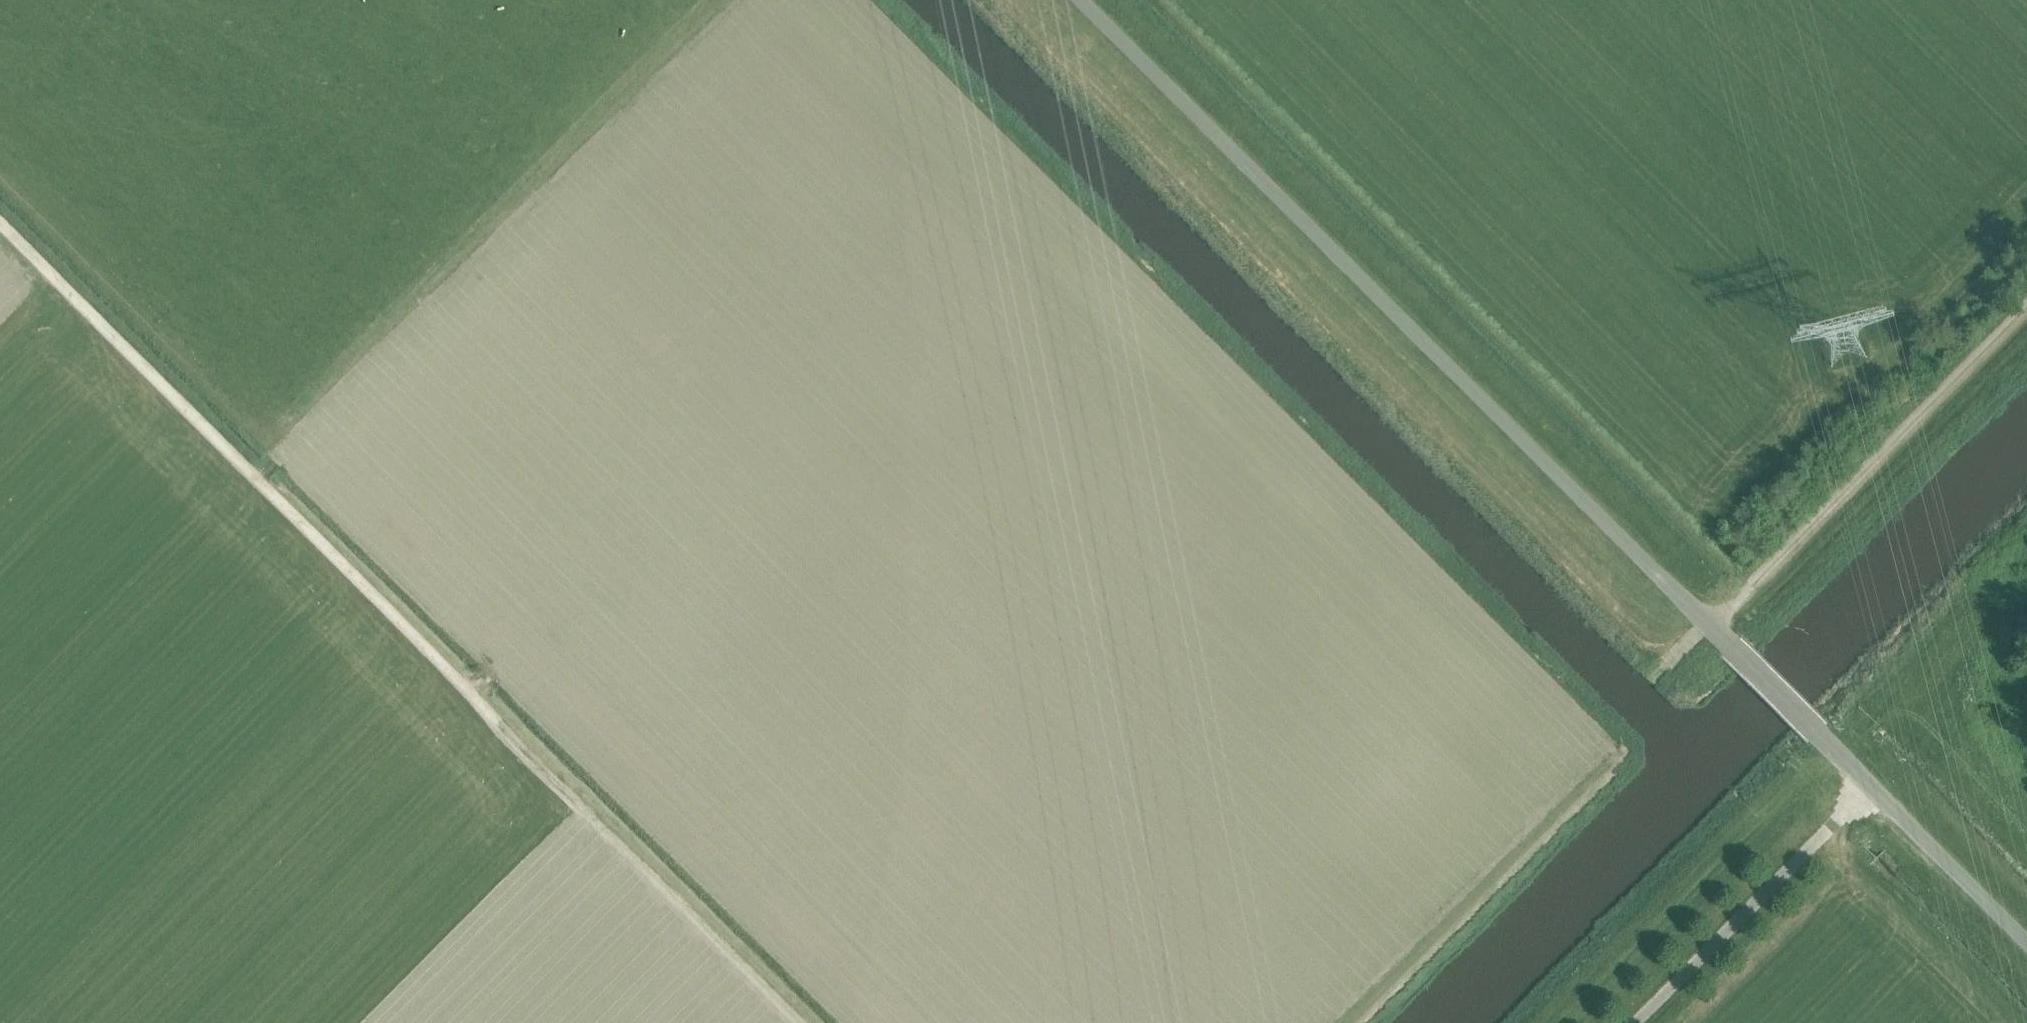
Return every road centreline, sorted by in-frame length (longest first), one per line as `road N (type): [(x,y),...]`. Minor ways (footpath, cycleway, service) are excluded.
road 1 (unclassified): [(2026,946),(1072,0)]
road 2 (track): [(463,694),(0,235)]

